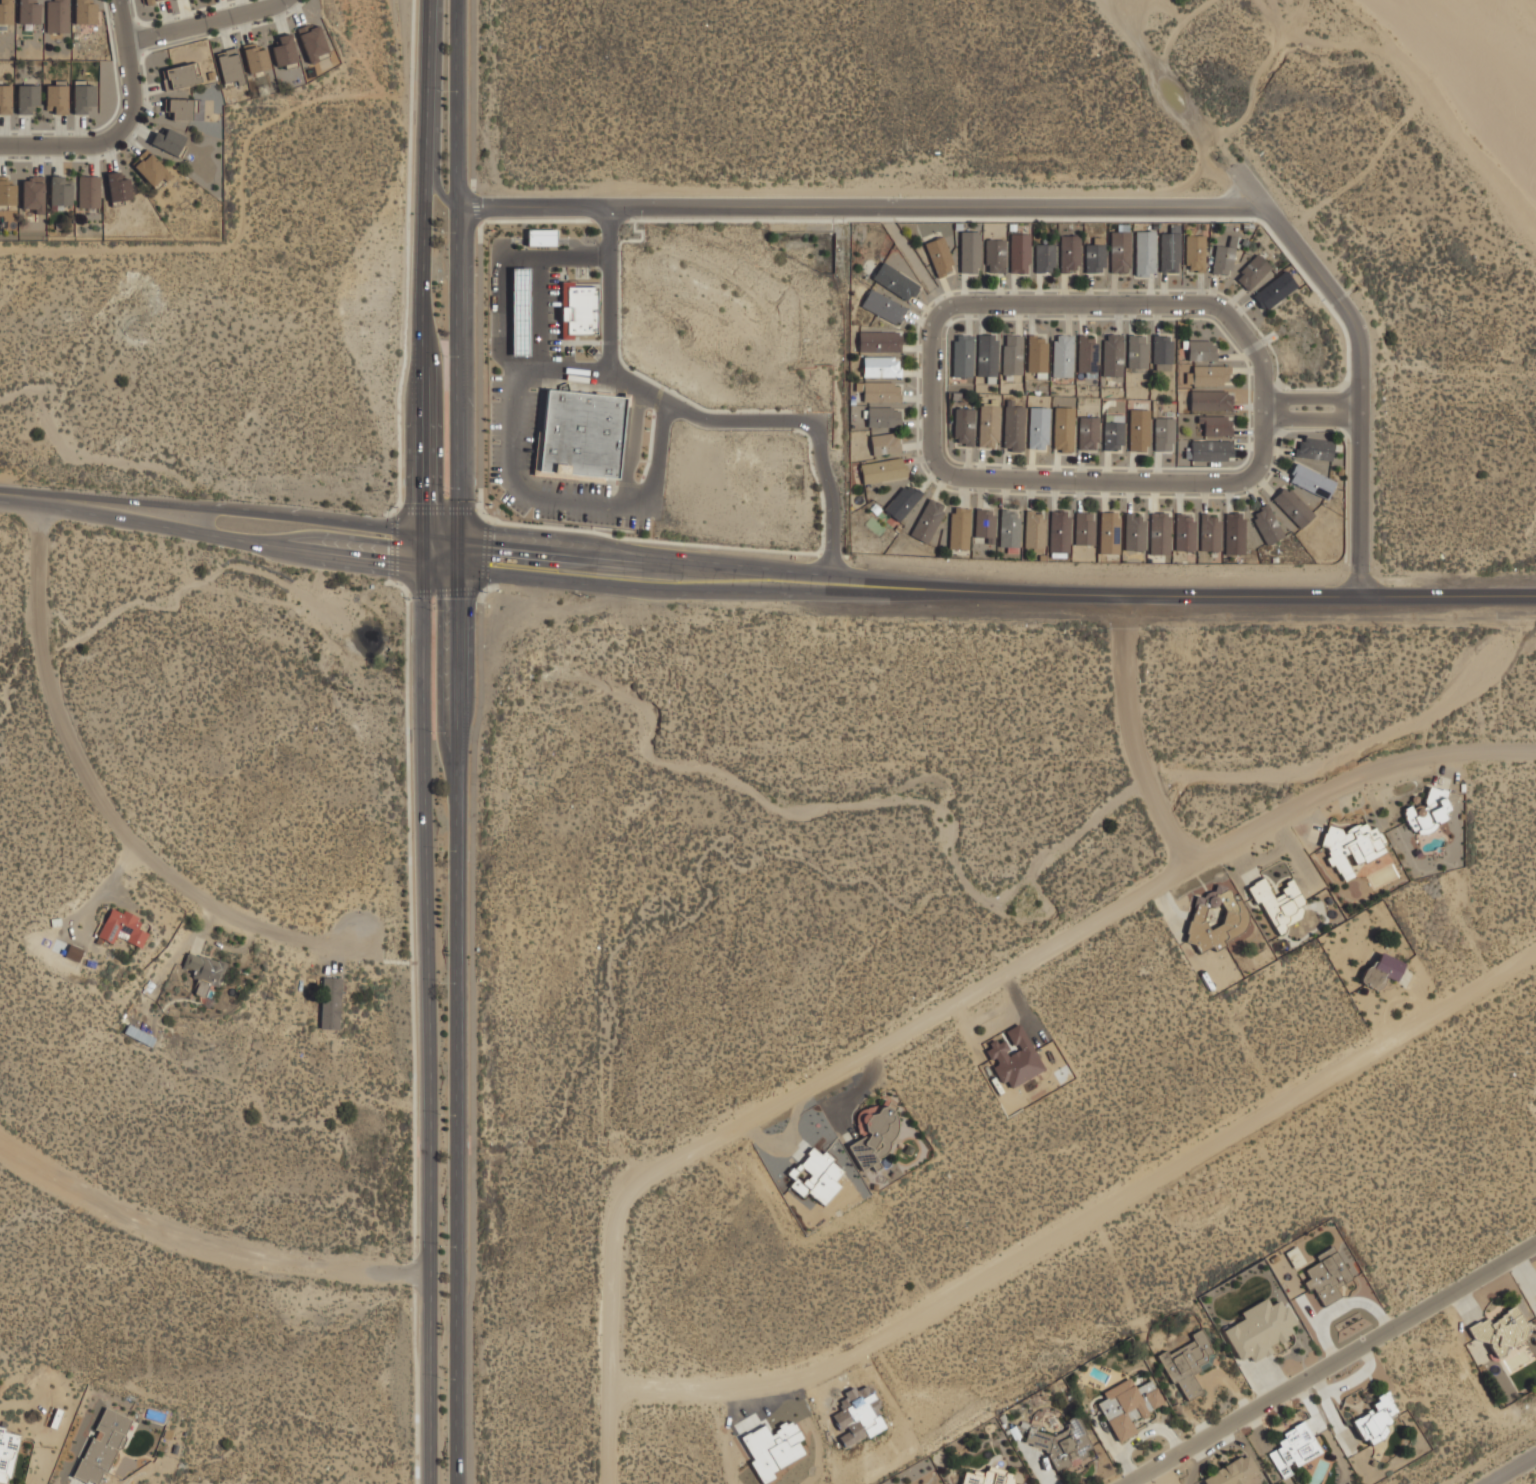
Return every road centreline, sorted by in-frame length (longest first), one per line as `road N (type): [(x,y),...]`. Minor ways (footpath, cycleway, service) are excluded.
road 1 (secondary): [(423,550),(886,588),(1535,596)]
road 2 (residential): [(614,1390),(722,1390),(811,1373),(889,1343),(1535,955)]
road 3 (residential): [(1535,751),(1440,755),(1360,774),(849,1068),(618,1190)]
road 4 (residential): [(1207,302),(937,305),(923,329),(928,461),(954,475),(1243,474),(1256,448),(1254,365),(1249,347),(1207,302)]
road 5 (primary): [(423,550),(430,1483)]
road 6 (primary): [(457,1483),(457,551)]
road 7 (residential): [(458,202),(1267,207)]
road 8 (residential): [(358,935),(320,946),(266,931),(207,903),(149,860),(116,822),(88,775),(46,664),(37,573),(43,499)]
road 9 (primary): [(457,551),(457,0)]
road 10 (primary): [(429,0),(423,550)]
road 11 (residential): [(1119,1483),(1535,1242)]
road 12 (residential): [(1232,162),(1357,327),(1360,597)]
road 13 (residential): [(429,1275),(384,1279),(284,1266),(138,1224),(0,1147)]
road 14 (secondary): [(0,494),(423,550)]
road 15 (residential): [(1187,869),(1134,748),(1123,595)]
road 16 (primary): [(719,575),(588,538),(493,528),(458,499)]
road 17 (residential): [(0,146),(88,146),(123,129),(135,95),(120,0)]
road 18 (track): [(1102,0),(1232,162)]
road 19 (residential): [(614,1390),(618,1190)]
road 20 (residential): [(283,0),(126,42)]

